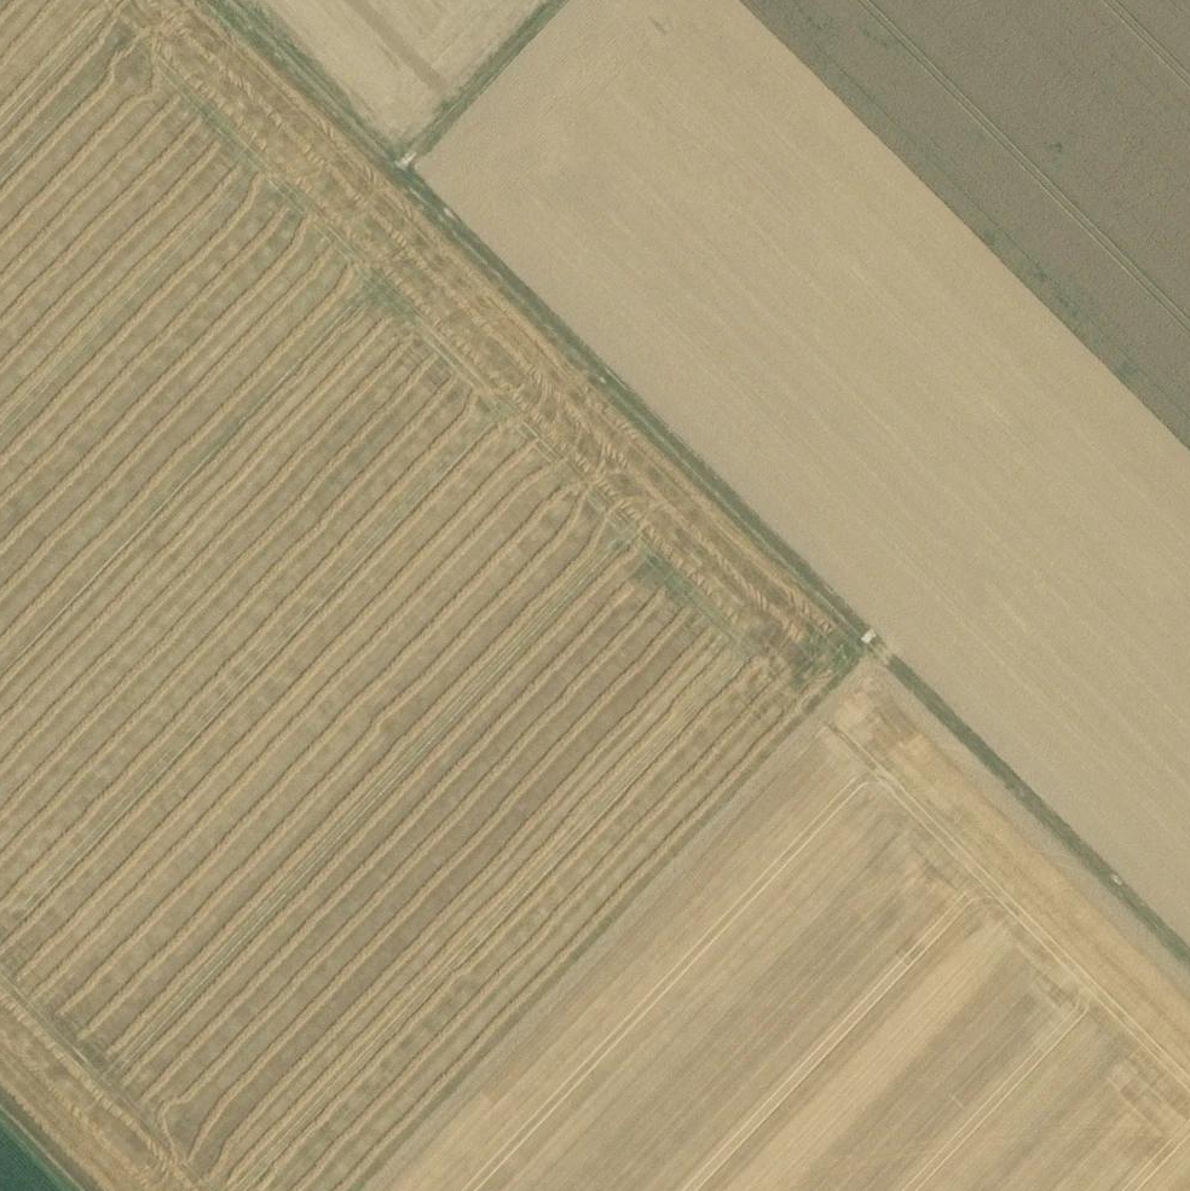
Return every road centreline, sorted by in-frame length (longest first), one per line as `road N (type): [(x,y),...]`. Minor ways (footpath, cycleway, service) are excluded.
road 1 (track): [(1189,953),(241,0)]
road 2 (track): [(594,0),(425,182)]

